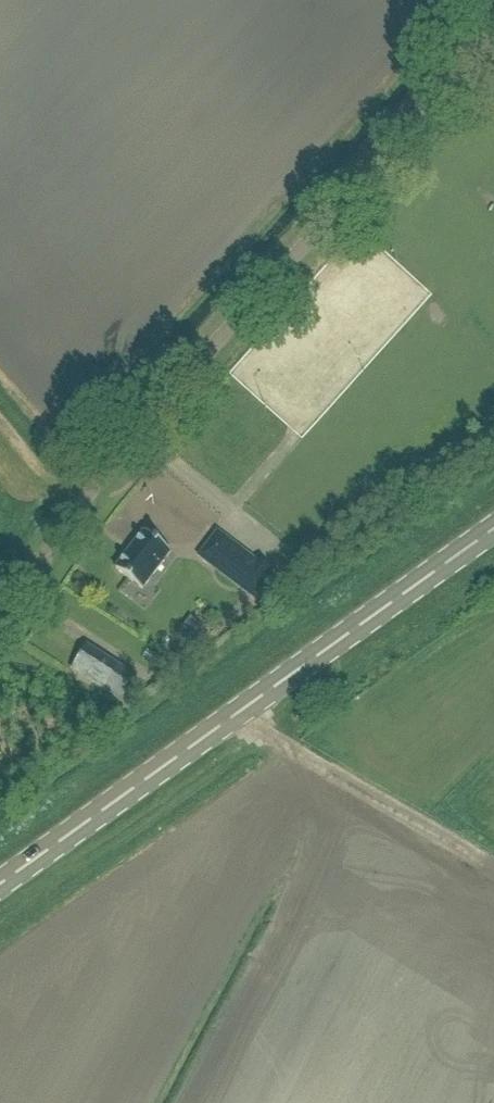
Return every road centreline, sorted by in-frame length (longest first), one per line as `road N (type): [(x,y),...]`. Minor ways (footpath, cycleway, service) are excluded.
road 1 (unclassified): [(0,600),(261,281),(493,31)]
road 2 (tertiary): [(0,885),(493,528)]

